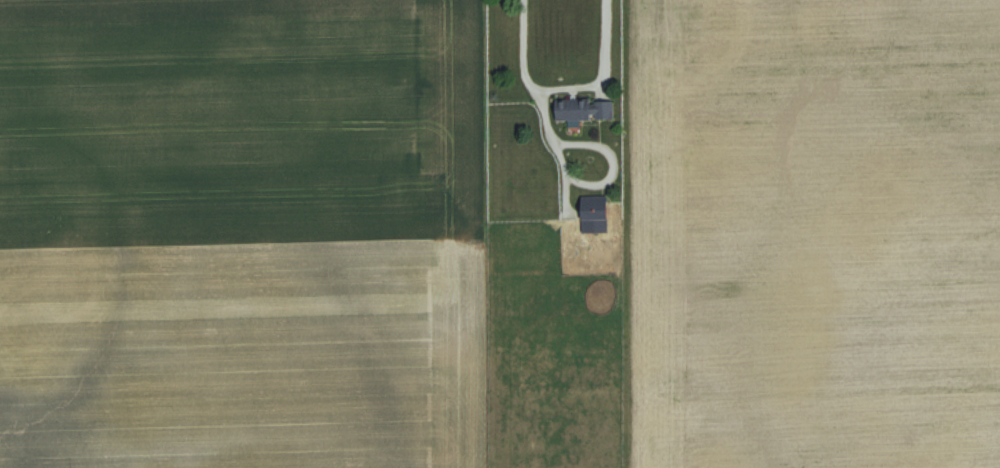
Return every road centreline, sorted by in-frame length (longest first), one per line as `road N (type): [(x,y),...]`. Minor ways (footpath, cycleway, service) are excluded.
road 1 (residential): [(524,0),(523,71),(539,90),(582,92),(600,81),(604,0)]

